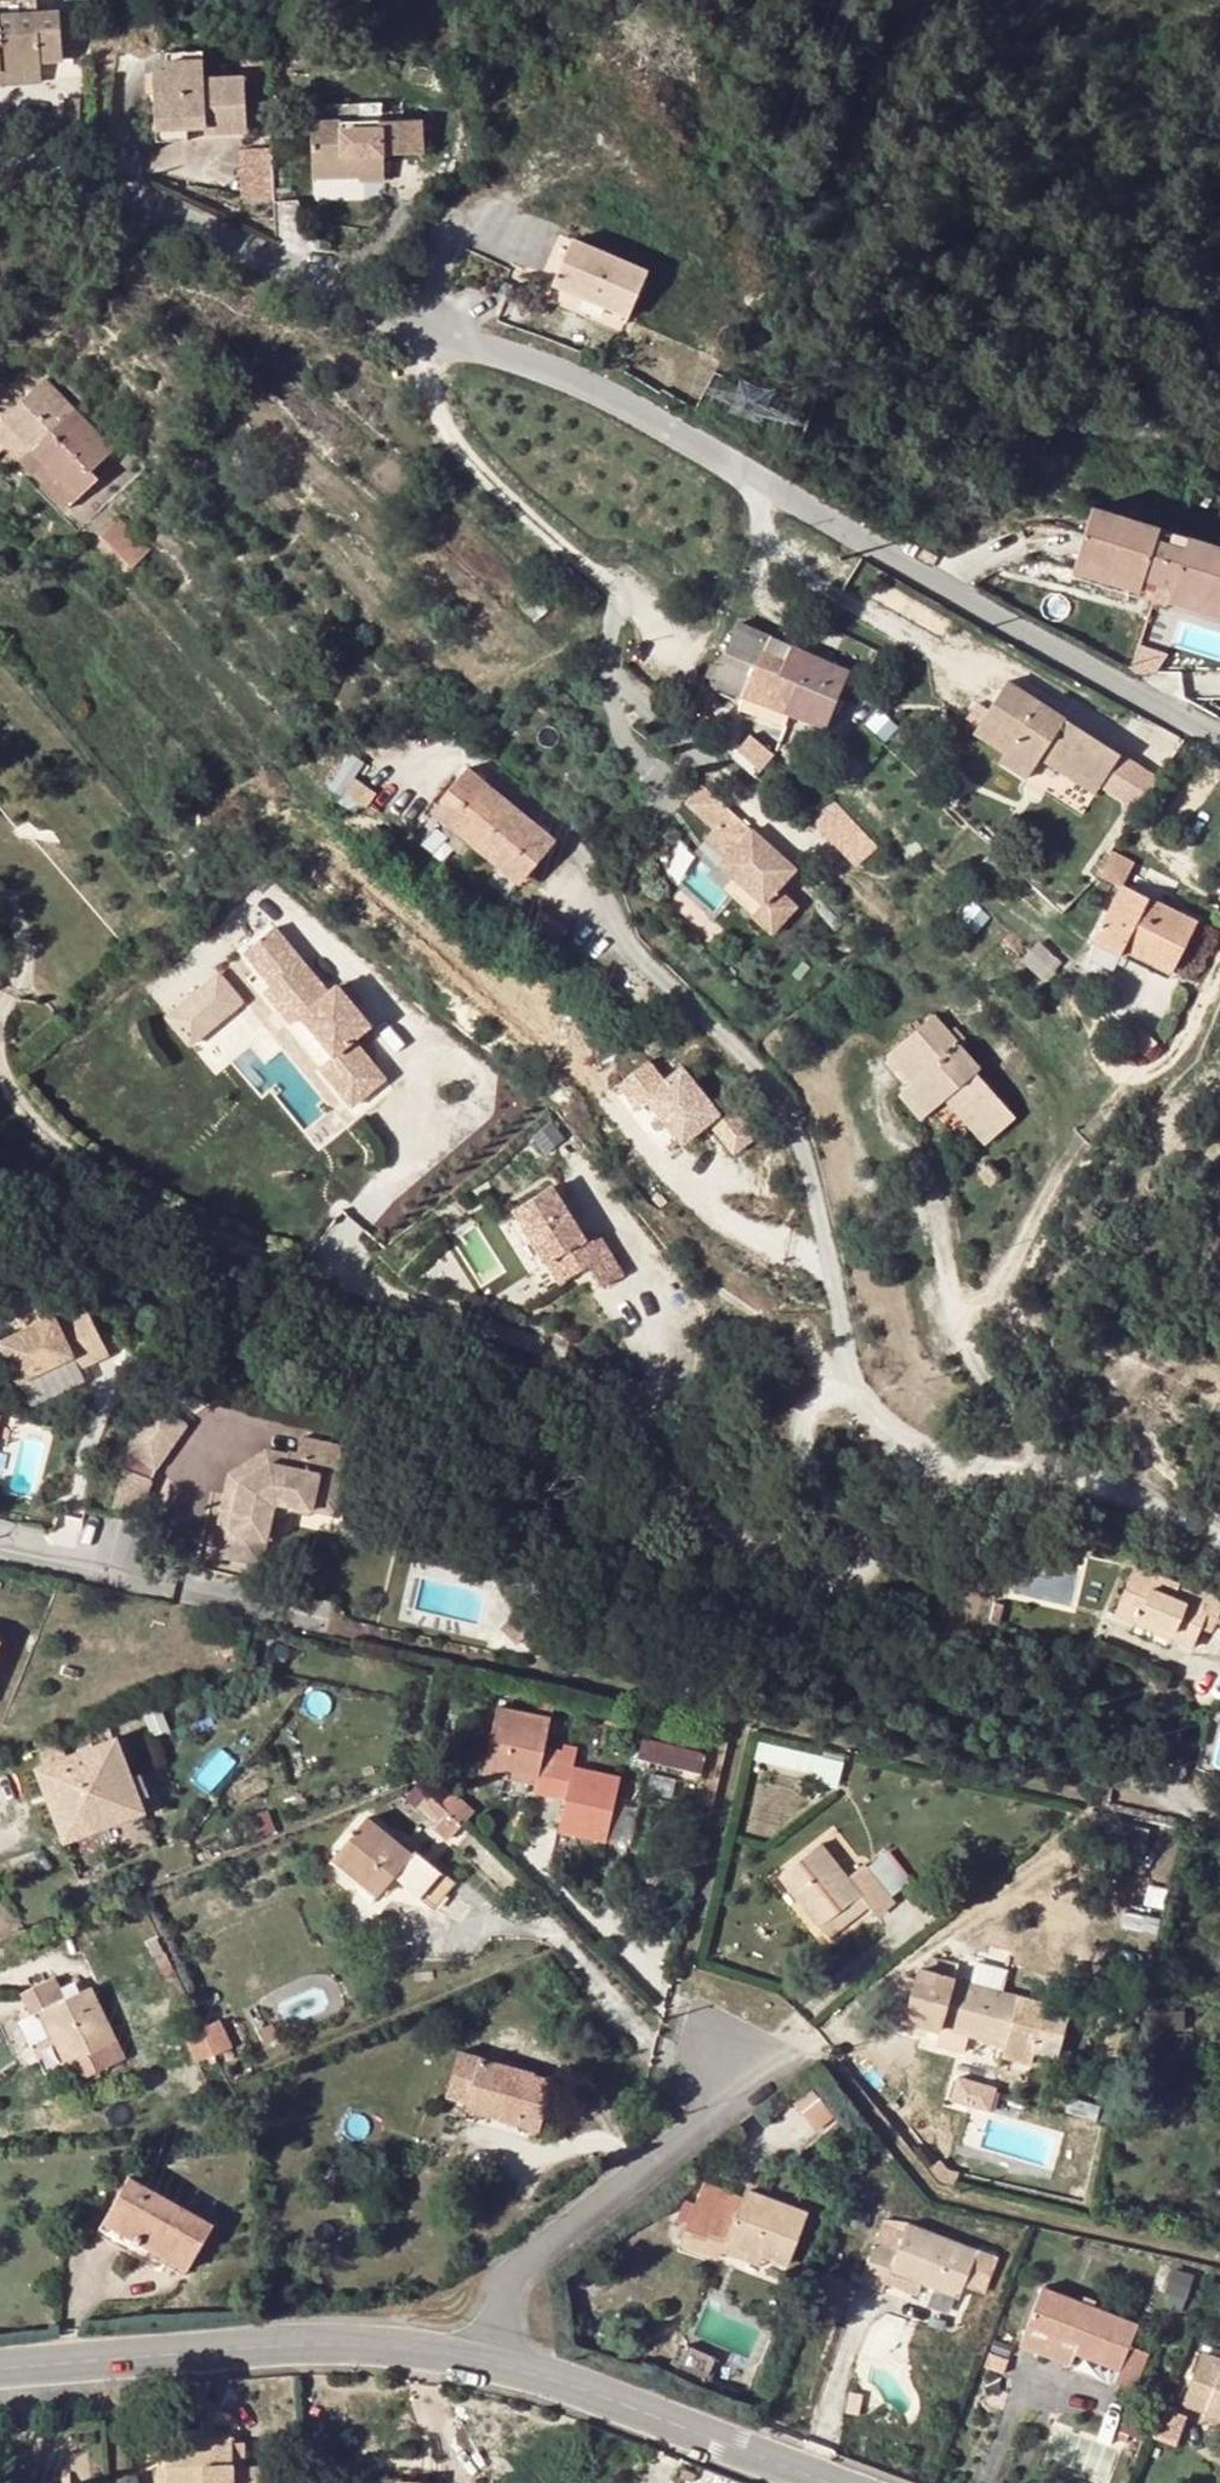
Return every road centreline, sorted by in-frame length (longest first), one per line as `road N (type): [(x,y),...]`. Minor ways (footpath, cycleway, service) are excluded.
road 1 (residential): [(1219,1539),(1103,1485),(937,1452),(889,1426),(860,1393),(831,1388),(808,1410),(803,1436),(811,1472),(861,1539),(869,1563),(857,1583),(840,1586),(724,1539),(590,1382),(554,1352),(252,1253),(134,1198),(56,1146),(19,1106),(0,1067)]
road 2 (unclassified): [(1219,743),(641,400),(561,367),(426,330),(162,199),(0,149)]
road 3 (residential): [(839,2482),(576,2386),(389,2348),(281,2342),(0,2365)]
road 4 (residential): [(174,1591),(0,1550)]

